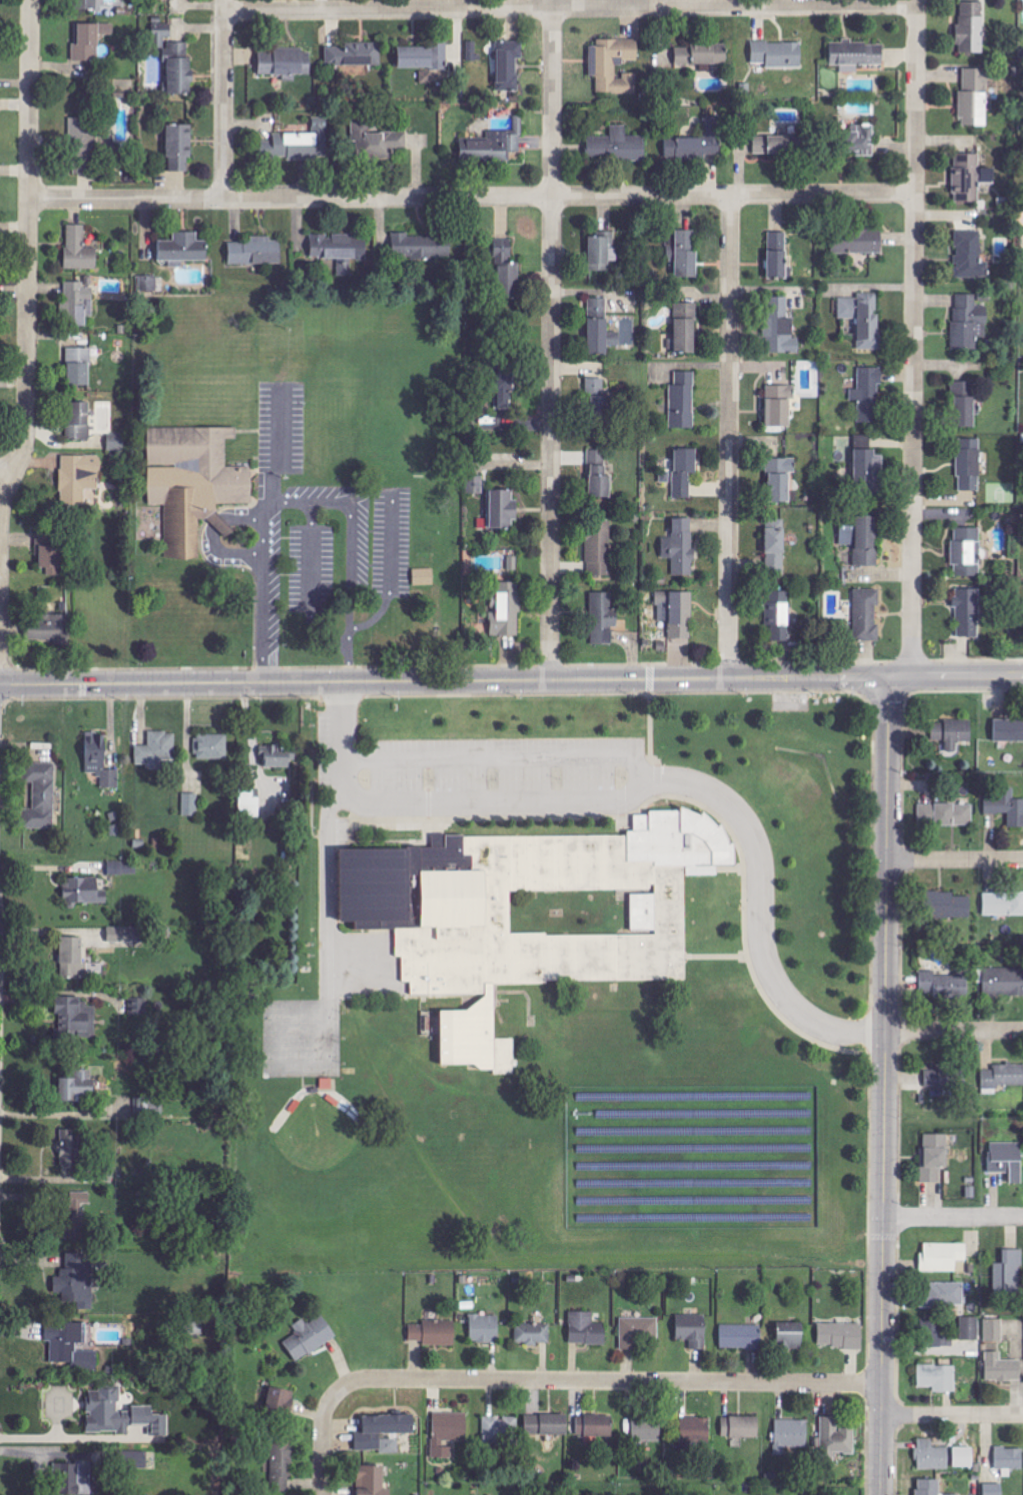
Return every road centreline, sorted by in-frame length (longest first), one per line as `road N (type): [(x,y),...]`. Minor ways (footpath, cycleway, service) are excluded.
road 1 (tertiary): [(0,684),(889,678)]
road 2 (residential): [(29,200),(915,191)]
road 3 (tertiary): [(889,678),(880,1494)]
road 4 (residential): [(224,11),(917,5)]
road 5 (residential): [(554,0),(551,681)]
road 6 (residential): [(912,676),(917,0)]
road 7 (residential): [(373,1379),(881,1384)]
road 8 (residential): [(731,195),(729,679)]
road 9 (residential): [(30,0),(27,433),(23,452),(0,470)]
road 10 (residential): [(224,0),(224,199)]
road 11 (residential): [(0,659),(0,480)]
road 12 (residential): [(322,1494),(326,1409),(349,1384),(373,1379)]
road 13 (residential): [(881,1416),(1022,1415)]
road 14 (residential): [(883,1217),(1022,1217)]
road 15 (residential): [(885,1033),(1022,1031)]
road 16 (residential): [(887,860),(1022,859)]
road 17 (tertiary): [(889,678),(1022,674)]

